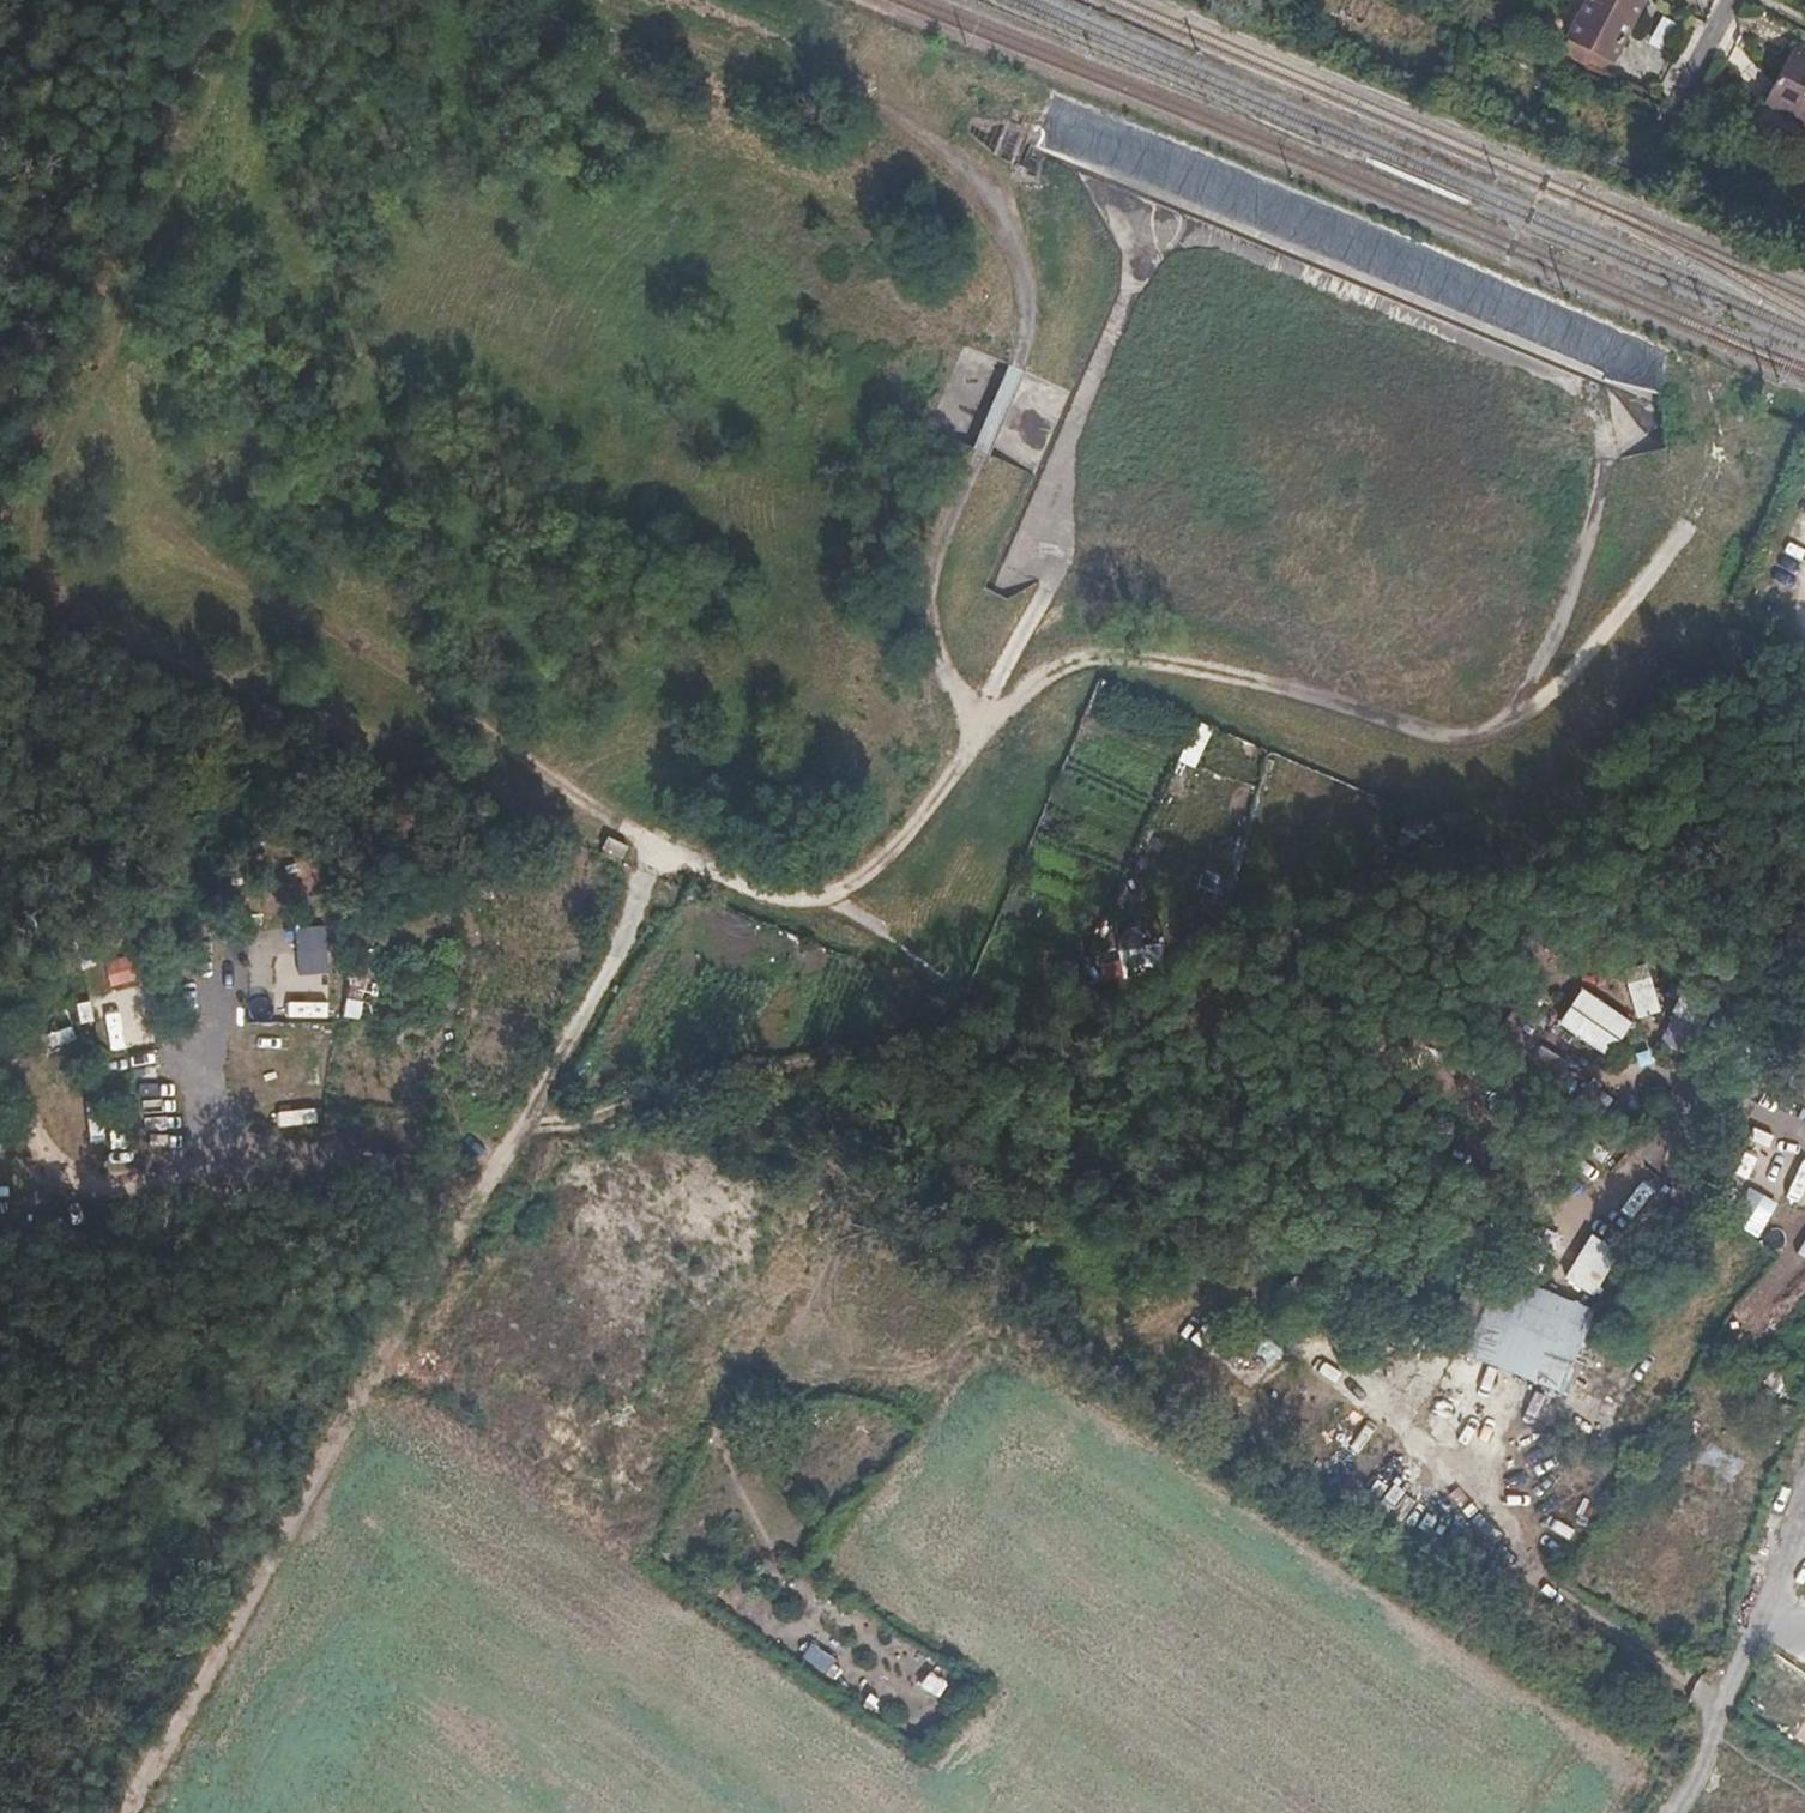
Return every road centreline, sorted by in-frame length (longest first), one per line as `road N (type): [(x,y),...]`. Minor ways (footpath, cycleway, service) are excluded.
road 1 (track): [(1681,1812),(1714,1767),(1725,1690),(1804,1506)]
road 2 (residential): [(1738,0),(1681,108)]

